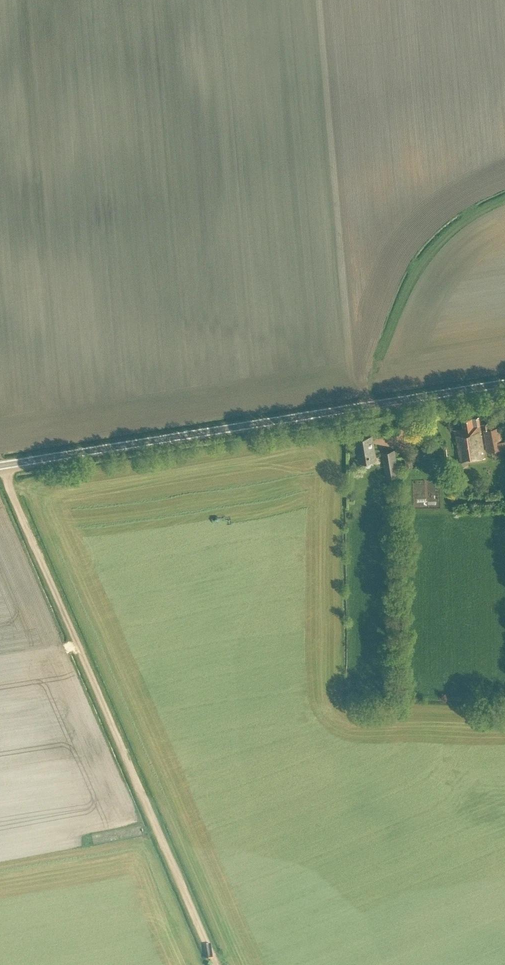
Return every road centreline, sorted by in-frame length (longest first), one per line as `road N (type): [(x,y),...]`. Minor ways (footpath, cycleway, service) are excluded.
road 1 (track): [(2,464),(216,964)]
road 2 (unclassified): [(0,464),(504,382)]
road 3 (track): [(367,405),(416,270),(450,232),(504,200)]

